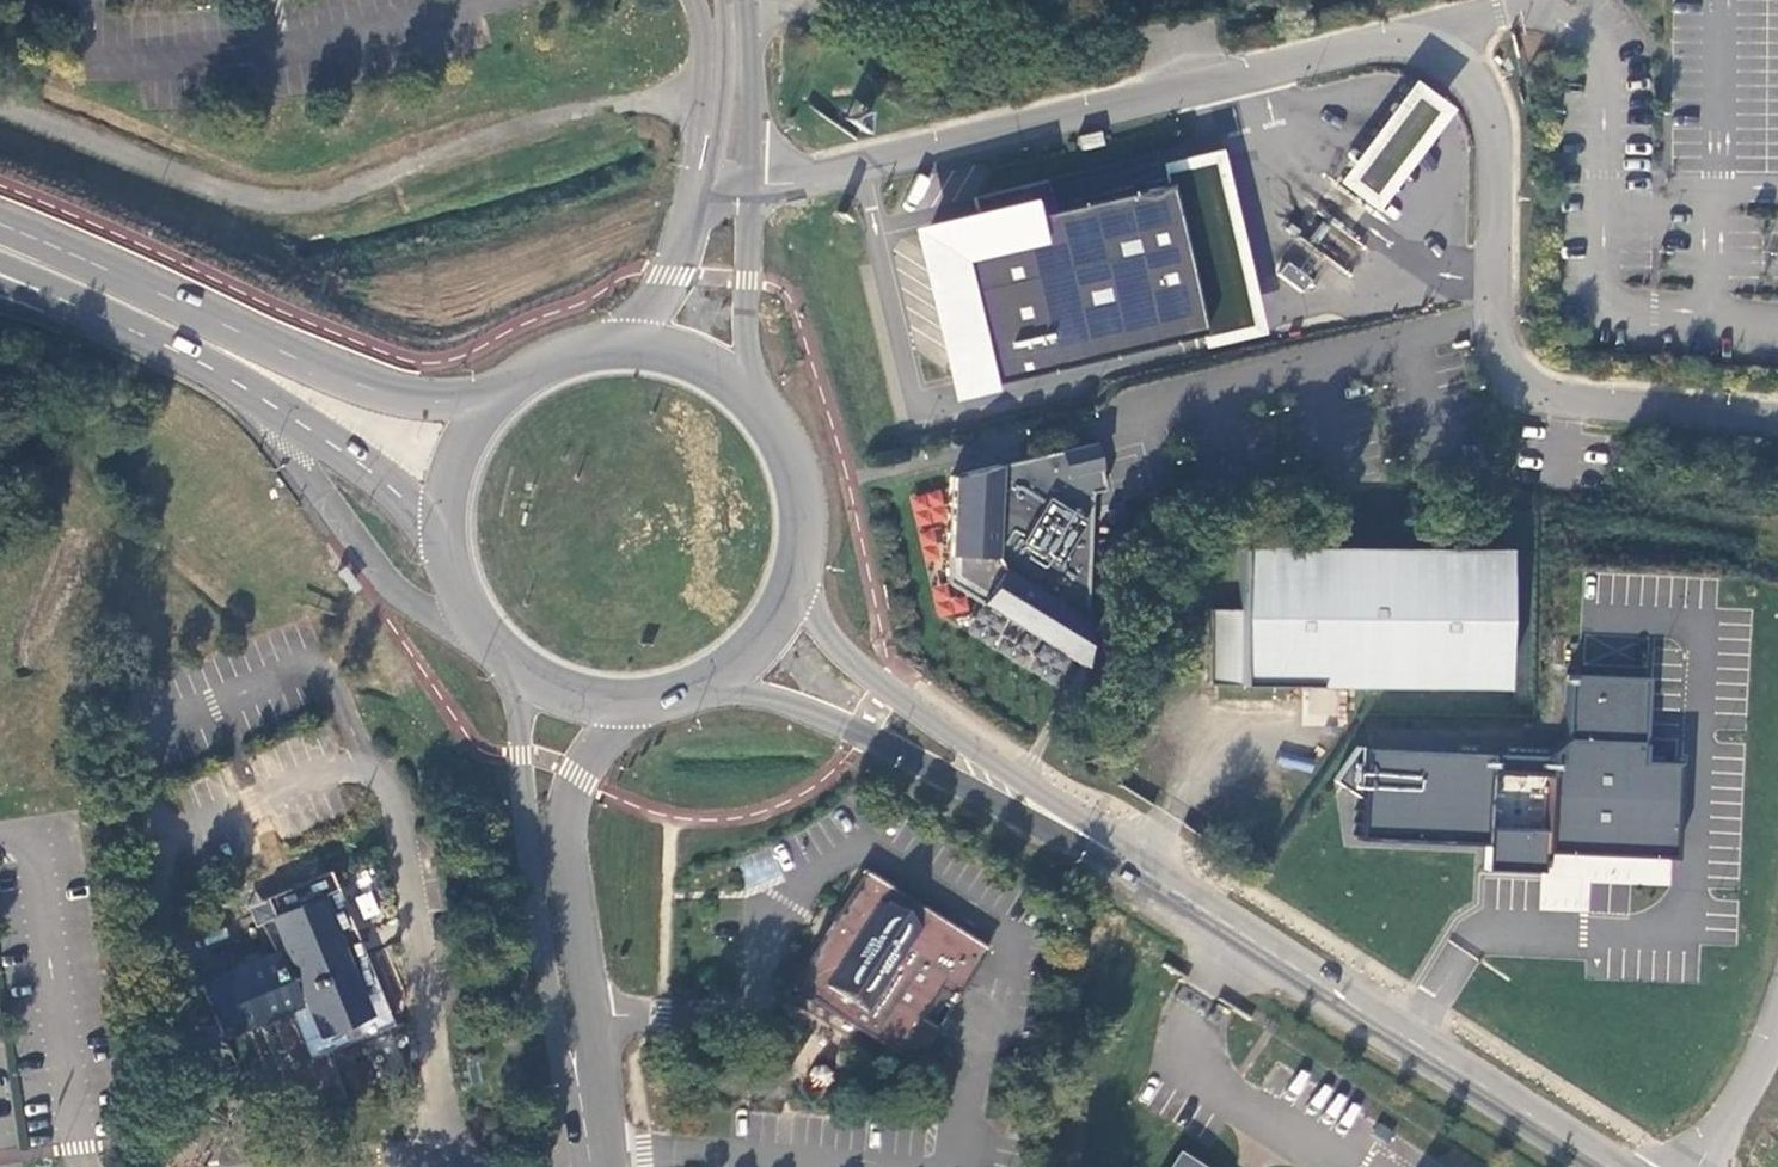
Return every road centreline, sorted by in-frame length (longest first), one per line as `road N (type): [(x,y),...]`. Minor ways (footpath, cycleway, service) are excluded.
road 1 (unclassified): [(748,190),(1360,42),(1427,46),(1461,70),(1488,108),(1498,163),(1494,322),(1505,372),(1551,397),(1777,427)]
road 2 (secondary): [(1607,1166),(1136,870)]
road 3 (secondary): [(489,395),(456,403),(382,393),(0,228)]
road 4 (secondary): [(709,696),(745,696),(815,716),(1136,870)]
road 5 (secondary): [(1136,870),(853,666),(827,640),(805,583)]
road 6 (unclassified): [(510,677),(538,911),(556,1021),(581,1094)]
road 7 (unclassified): [(581,1094),(592,1021),(565,856),(568,823),(593,758),(630,716)]
road 8 (secondary): [(115,321),(239,382),(355,460),(435,535)]
road 9 (secondary): [(805,583),(810,490),(788,434),(750,387)]
road 10 (tertiary): [(725,0),(713,159),(701,201)]
road 11 (tertiary): [(750,387),(748,190)]
road 12 (tertiary): [(748,190),(749,0)]
road 13 (unclassified): [(1695,1166),(1777,1019)]
road 14 (tertiary): [(701,201),(659,297),(616,339)]
road 15 (secondary): [(435,535),(454,608),(510,677)]
road 16 (secondary): [(489,395),(454,445),(435,535)]
road 17 (secondary): [(709,696),(769,649),(805,583)]
road 18 (secondary): [(750,387),(688,350),(616,339)]
road 19 (secondary): [(616,339),(547,355),(489,395)]
road 20 (secondary): [(0,262),(115,321)]
road 21 (secondary): [(510,677),(567,707),(630,716)]
road 22 (trunk): [(0,286),(115,321)]

